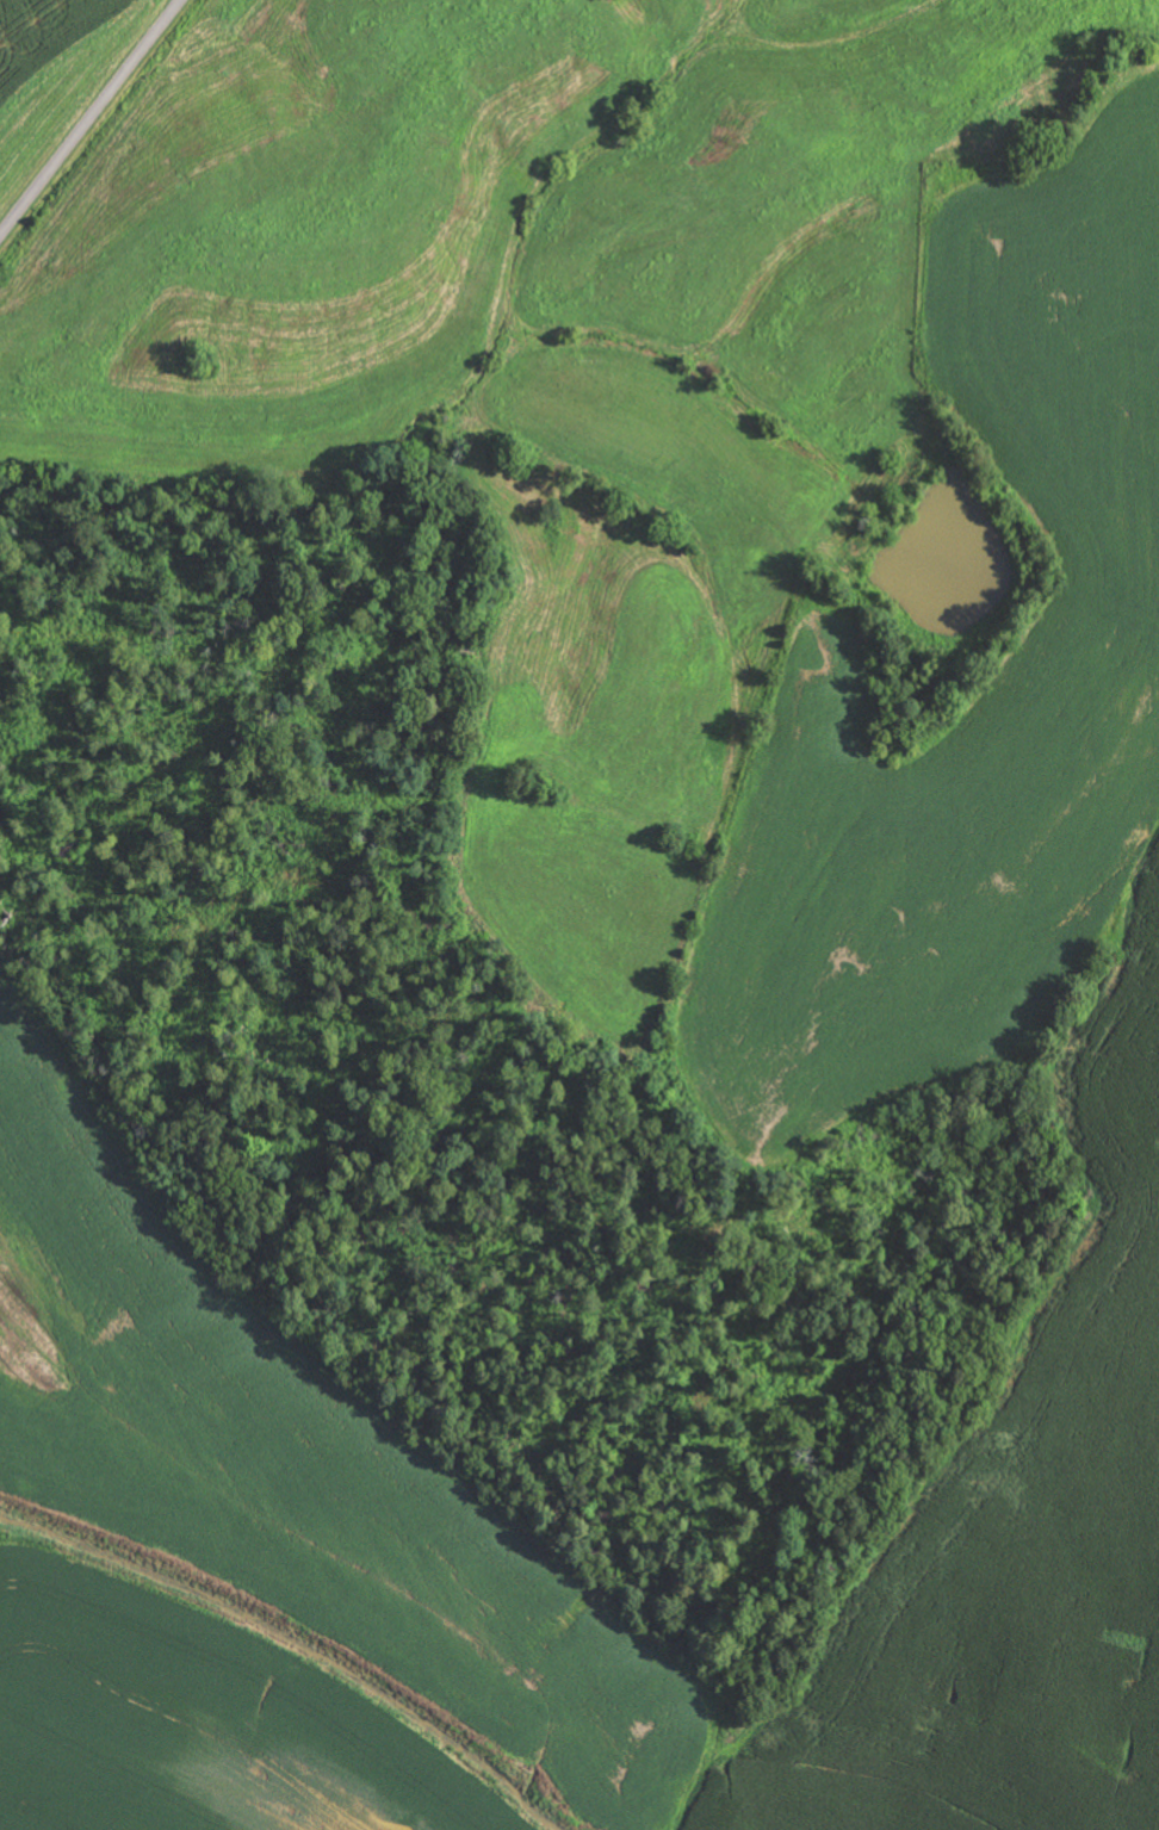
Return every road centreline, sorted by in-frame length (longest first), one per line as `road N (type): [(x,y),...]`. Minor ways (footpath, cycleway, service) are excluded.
road 1 (residential): [(0,235),(179,0)]

